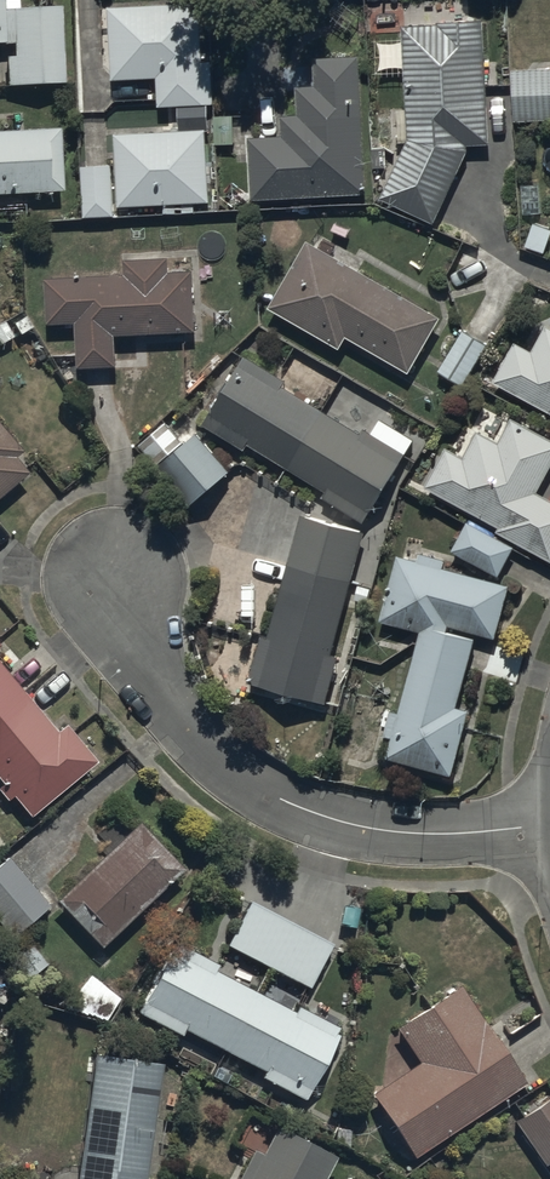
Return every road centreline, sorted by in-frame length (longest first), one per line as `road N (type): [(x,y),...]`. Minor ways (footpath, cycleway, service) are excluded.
road 1 (residential): [(549,822),(455,834),(375,830),(258,788),(191,730),(142,652),(114,586)]

